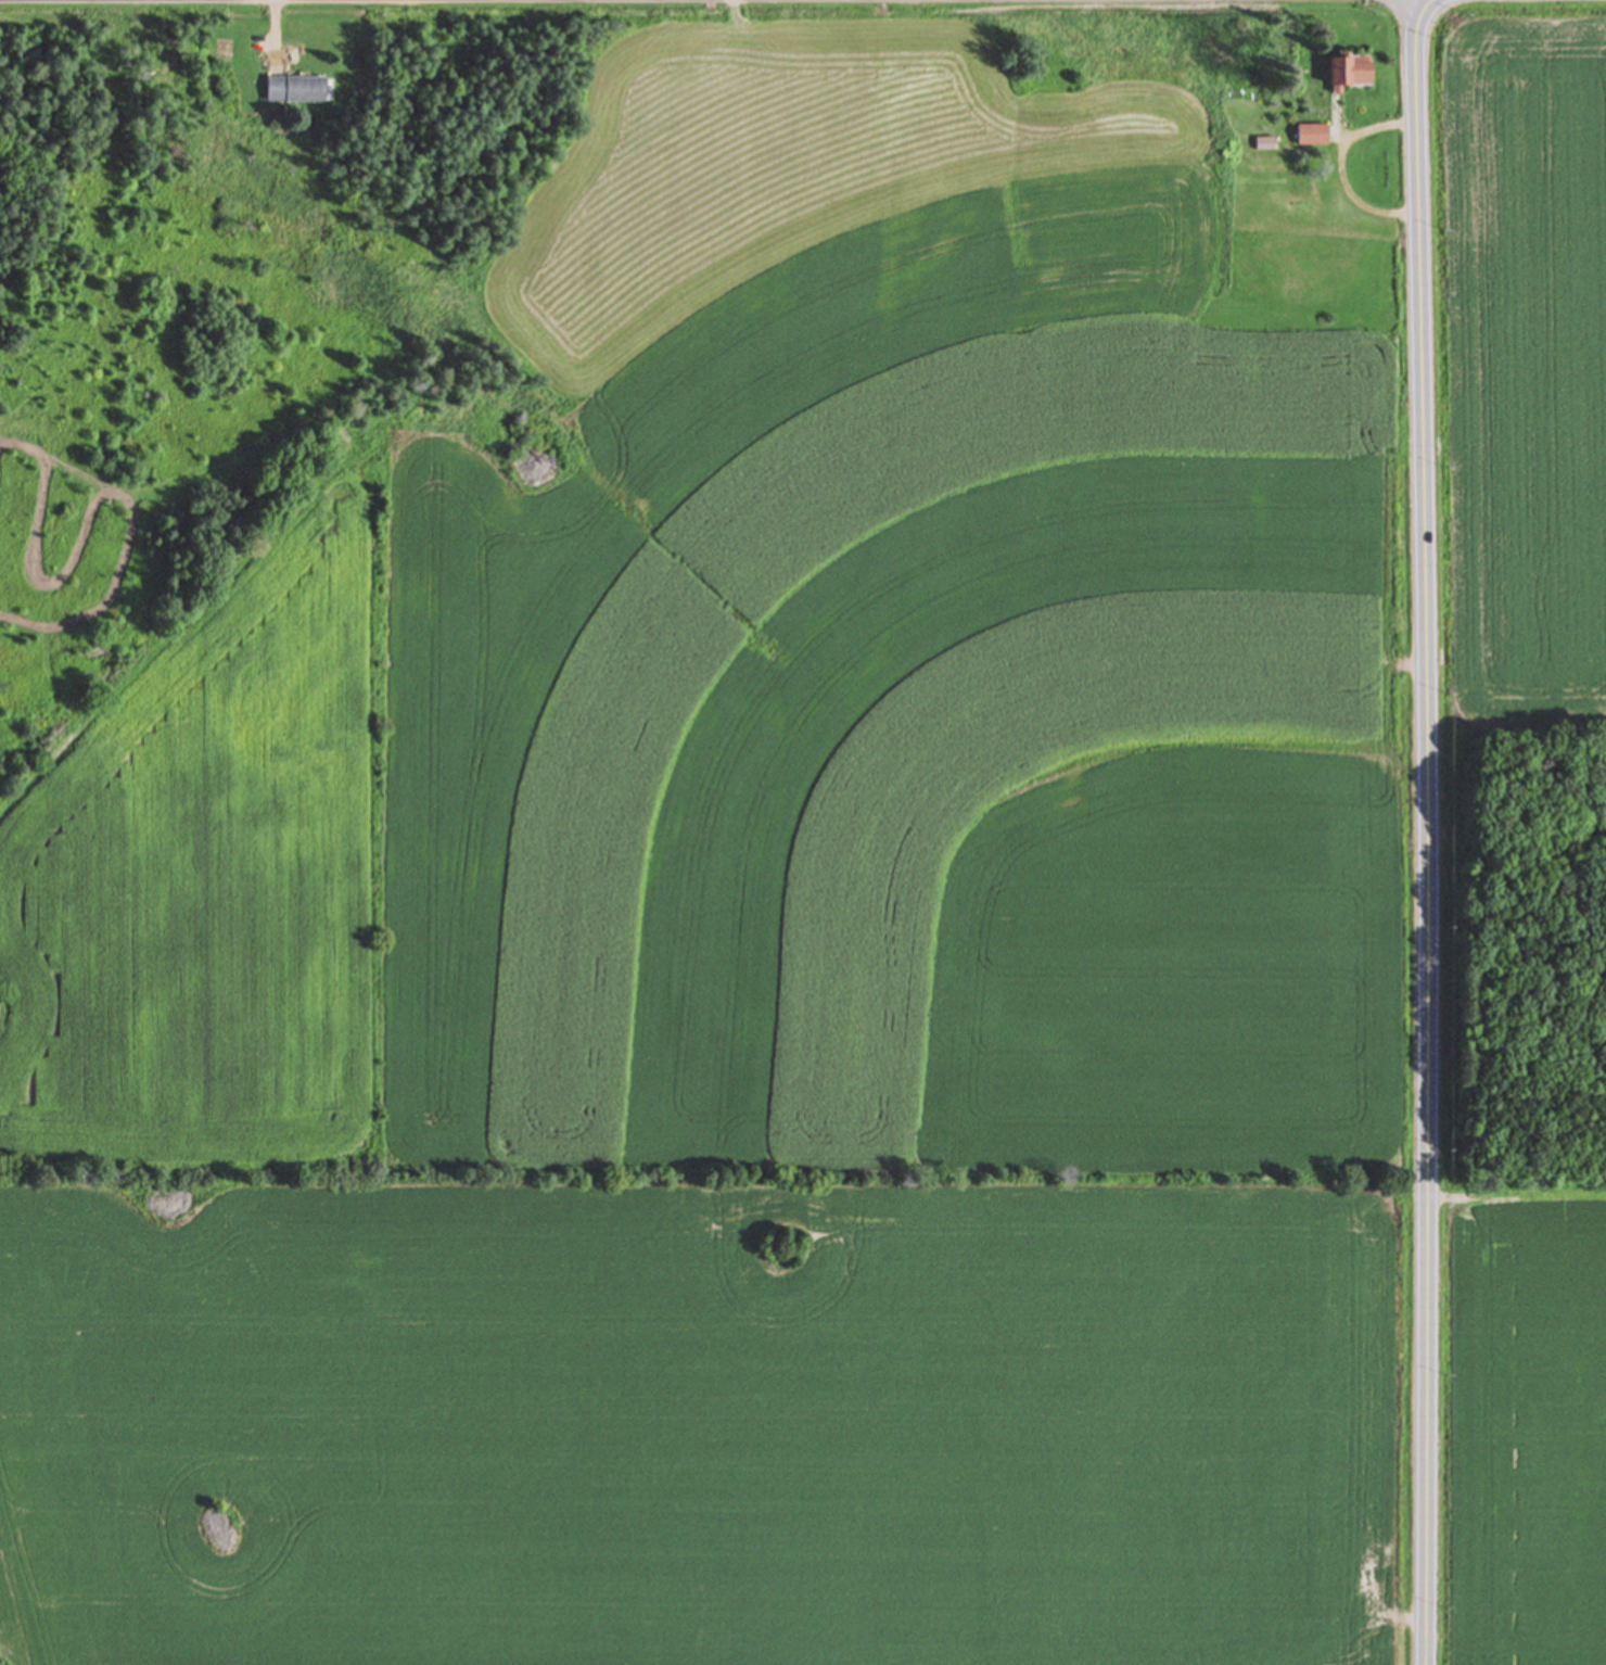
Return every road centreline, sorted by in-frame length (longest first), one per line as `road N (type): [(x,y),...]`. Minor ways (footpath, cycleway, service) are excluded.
road 1 (primary): [(1427,1664),(1431,827),(1416,0)]

